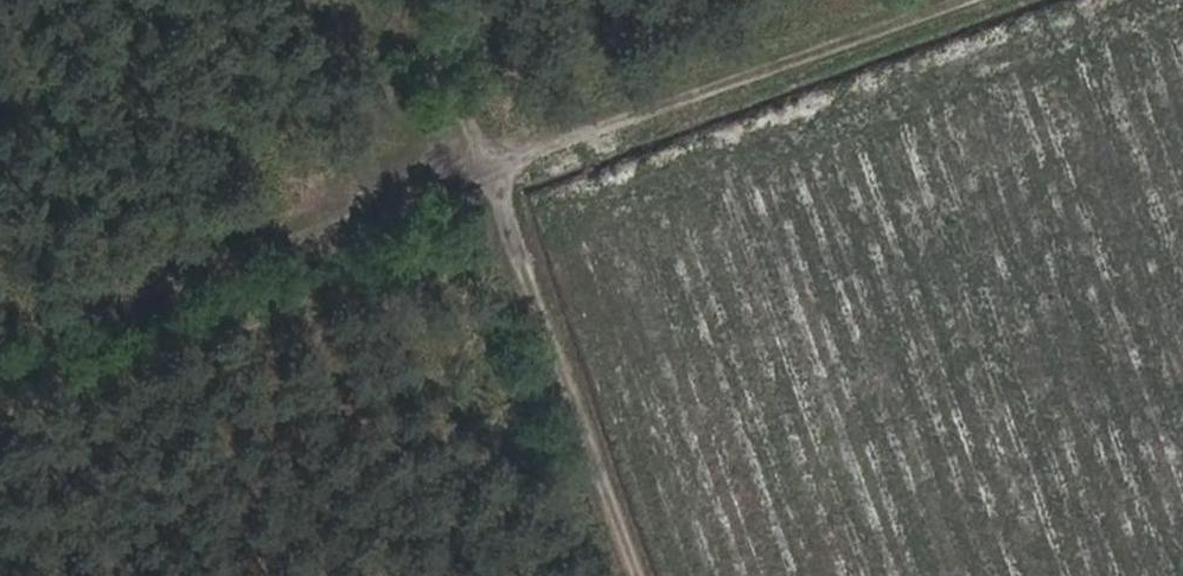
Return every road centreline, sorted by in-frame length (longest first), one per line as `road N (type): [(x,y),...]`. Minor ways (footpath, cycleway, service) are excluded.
road 1 (track): [(974,0),(0,357)]
road 2 (track): [(638,575),(506,234),(345,17),(347,0)]

